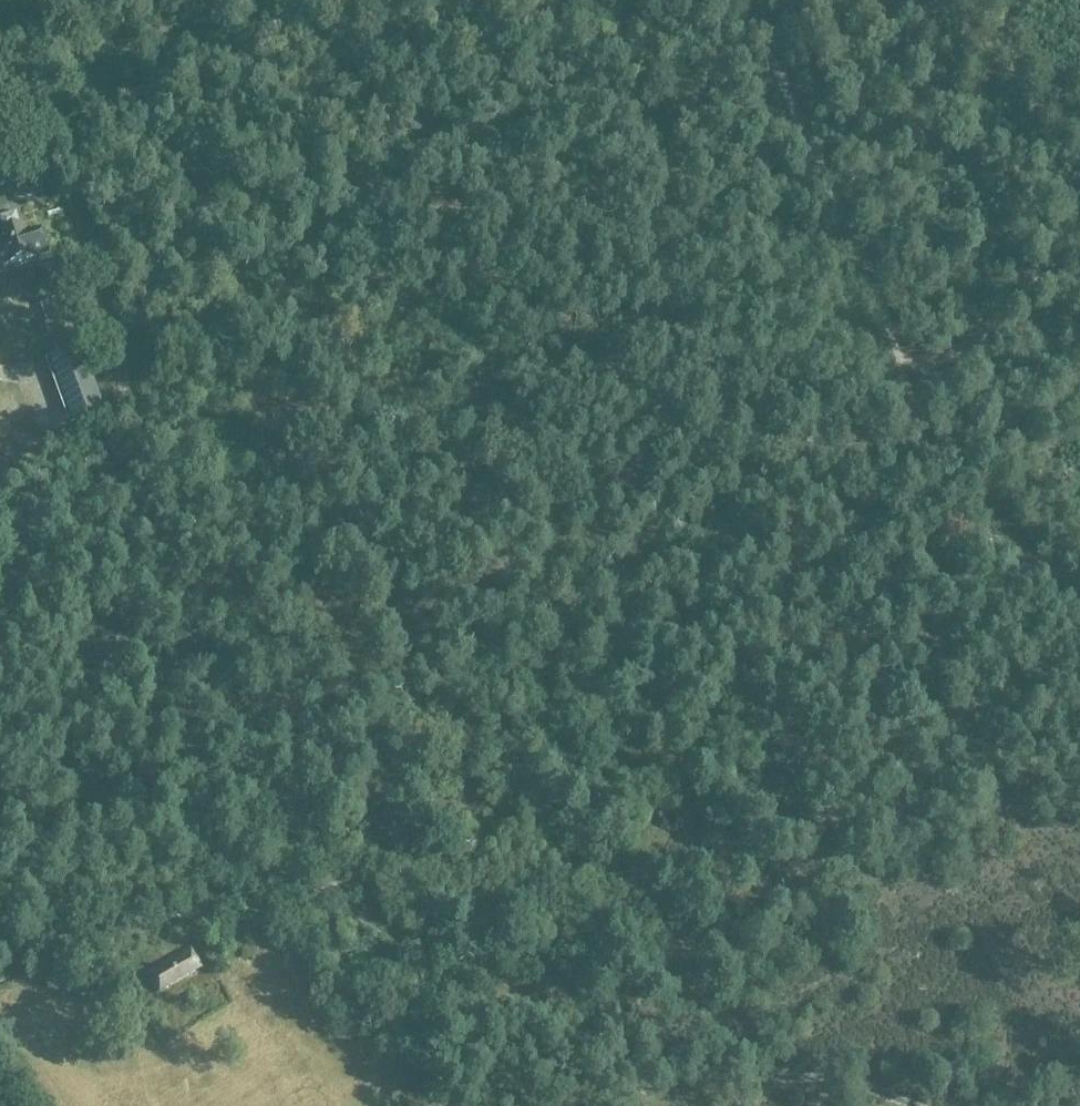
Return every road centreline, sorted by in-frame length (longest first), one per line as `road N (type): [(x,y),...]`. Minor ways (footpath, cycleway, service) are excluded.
road 1 (track): [(0,979),(83,925),(95,903),(155,917),(308,898),(420,836),(475,799),(572,691),(611,662),(654,642),(775,619),(797,608),(842,557),(885,466),(921,438)]
road 2 (track): [(131,914),(150,785),(130,591),(122,393),(117,350),(74,243),(68,155),(51,99),(57,0)]
road 3 (track): [(922,1105),(841,1077),(789,1077),(654,1023),(467,975),(346,907),(308,898)]
road 4 (track): [(901,374),(871,273),(763,45),(732,0)]
road 5 (track): [(1079,623),(921,438)]
road 6 (track): [(0,399),(37,443),(121,411)]
road 7 (track): [(0,805),(95,903)]

